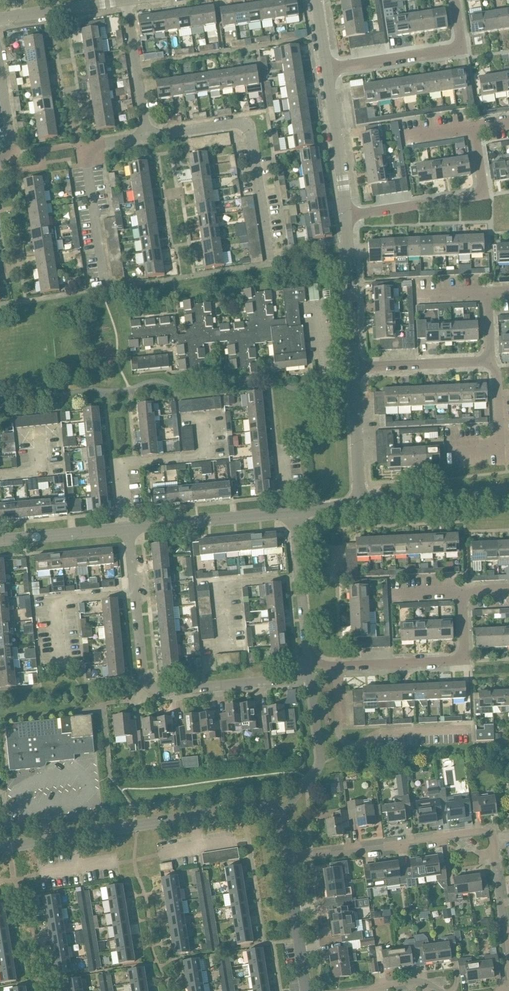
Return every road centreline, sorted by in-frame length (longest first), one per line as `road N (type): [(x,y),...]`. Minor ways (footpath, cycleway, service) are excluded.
road 1 (residential): [(508,973),(493,836),(485,830),(288,858)]
road 2 (residential): [(288,858),(276,816),(256,807),(0,848)]
road 3 (residential): [(128,528),(146,682),(169,693),(290,679),(307,668)]
road 4 (residential): [(270,259),(248,127),(147,136)]
road 5 (residential): [(307,668),(462,660),(462,593)]
road 6 (residential): [(346,216),(482,194),(474,128)]
road 7 (residential): [(353,368),(481,362),(491,349),(487,297)]
road 8 (residential): [(326,67),(464,47),(458,0)]
road 9 (residential): [(128,528),(291,511)]
road 10 (residential): [(307,668),(291,511)]
road 11 (residential): [(353,368),(346,216)]
road 12 (residential): [(346,216),(326,67)]
road 13 (residential): [(361,506),(508,493)]
road 14 (residential): [(361,506),(353,368)]
road 15 (residential): [(147,136),(124,0)]
road 16 (residential): [(307,990),(288,858)]
road 17 (residential): [(0,541),(128,528)]
road 18 (residential): [(0,17),(124,0)]

